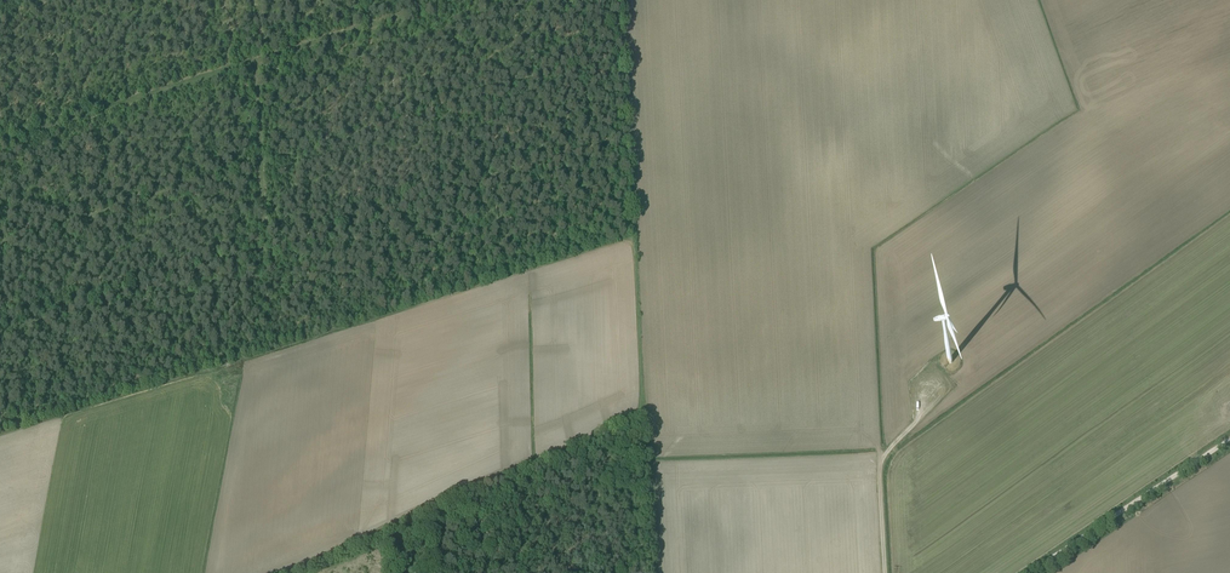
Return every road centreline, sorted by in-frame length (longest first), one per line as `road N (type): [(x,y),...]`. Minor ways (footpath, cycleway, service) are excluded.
road 1 (track): [(438,508),(639,419)]
road 2 (track): [(296,572),(438,508)]
road 3 (track): [(639,419),(644,572)]

